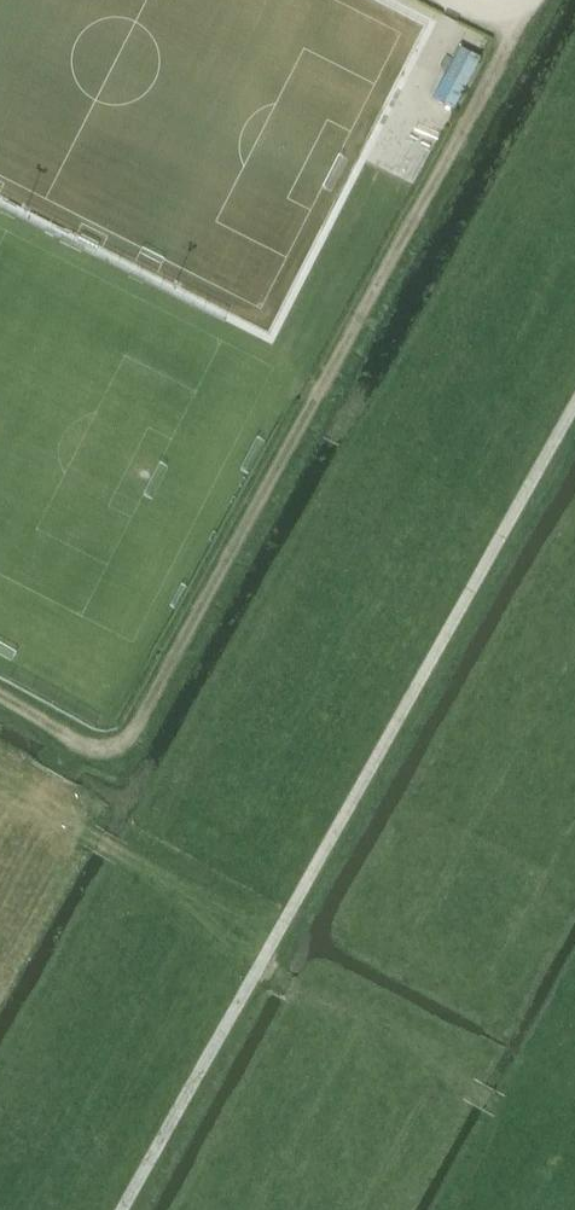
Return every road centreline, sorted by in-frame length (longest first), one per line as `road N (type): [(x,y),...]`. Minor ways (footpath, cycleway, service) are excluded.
road 1 (track): [(0,700),(87,749),(108,748),(133,732),(511,36)]
road 2 (track): [(574,411),(125,1209)]

